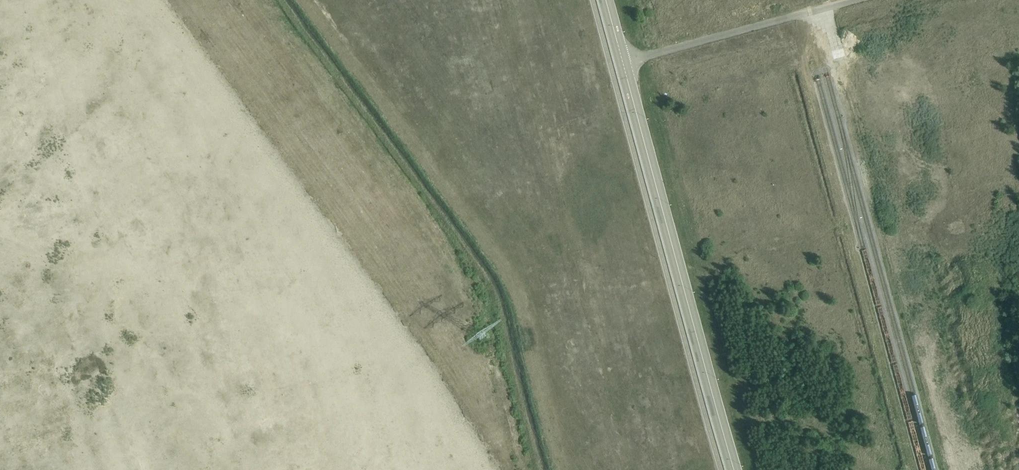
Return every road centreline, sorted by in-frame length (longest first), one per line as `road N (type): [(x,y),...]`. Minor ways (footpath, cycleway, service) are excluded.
road 1 (unclassified): [(734,469),(605,0)]

